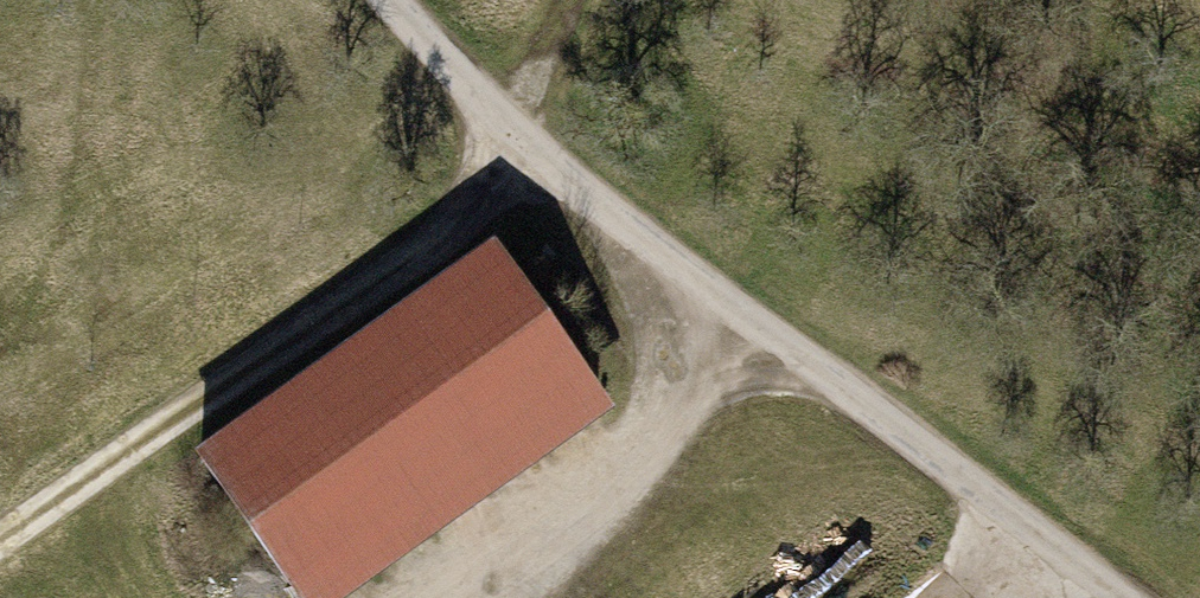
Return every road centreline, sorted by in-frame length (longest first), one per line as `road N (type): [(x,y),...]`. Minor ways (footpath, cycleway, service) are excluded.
road 1 (unclassified): [(1108,597),(758,350),(517,135),(405,0)]
road 2 (track): [(560,0),(517,135),(473,211),(0,527)]
road 3 (track): [(758,350),(426,597)]

